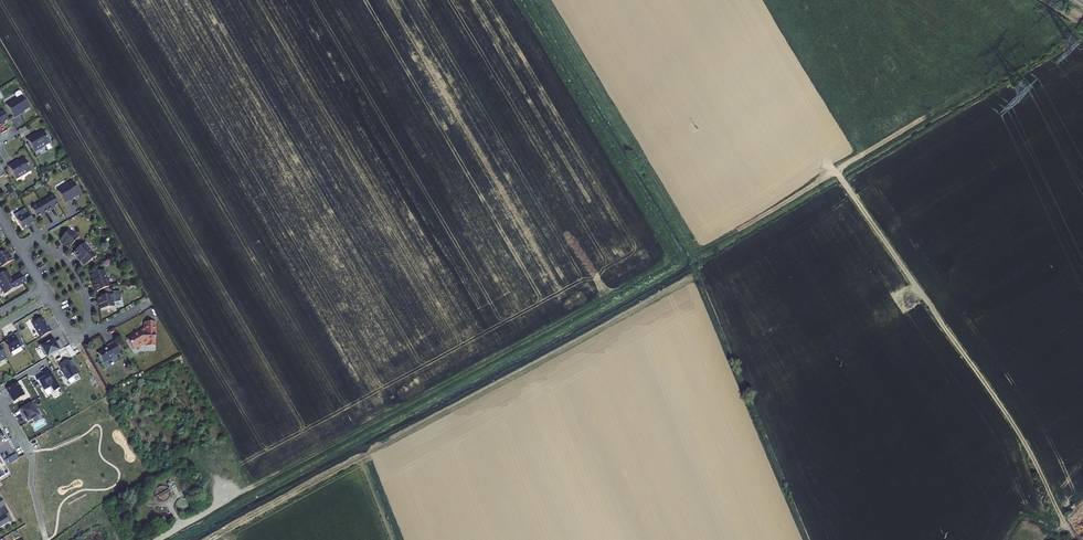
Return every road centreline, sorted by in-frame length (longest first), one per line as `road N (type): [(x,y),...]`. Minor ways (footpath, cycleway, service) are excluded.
road 1 (track): [(1070,536),(1013,420),(842,175)]

